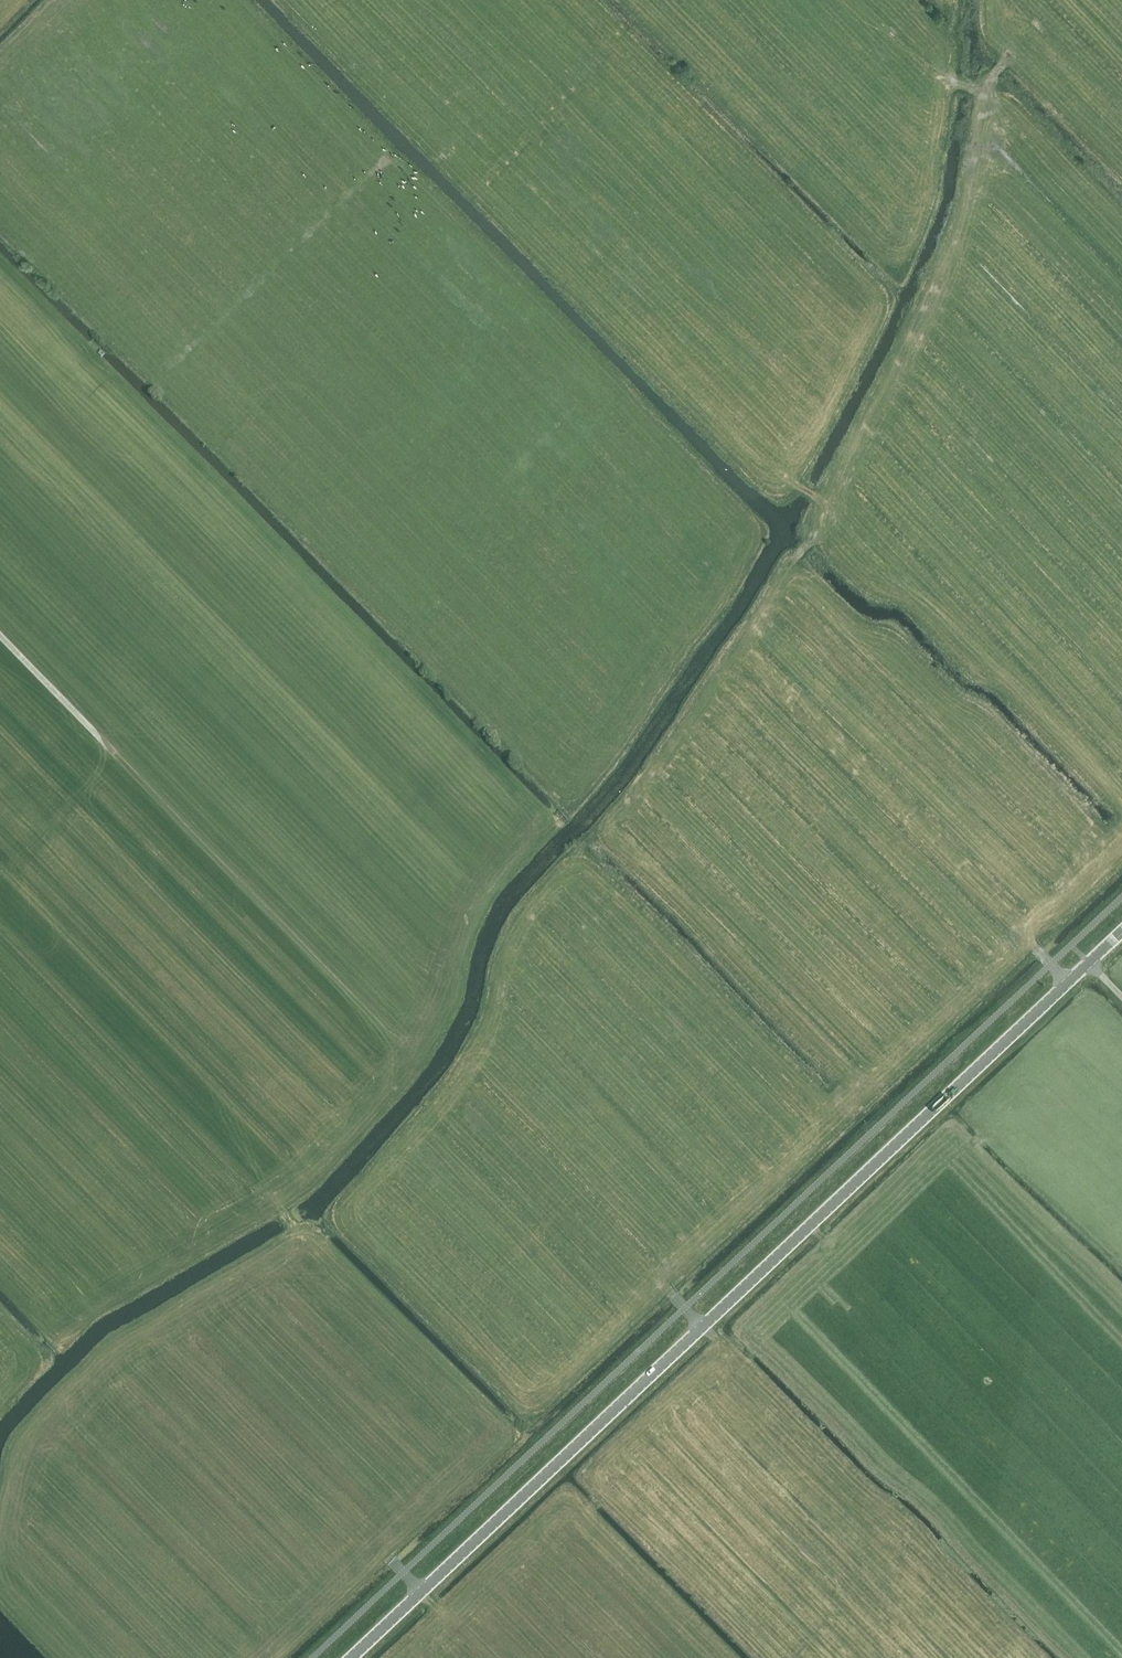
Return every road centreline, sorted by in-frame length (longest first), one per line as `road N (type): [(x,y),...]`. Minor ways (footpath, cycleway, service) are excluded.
road 1 (secondary): [(350,1657),(1121,931)]
road 2 (track): [(113,751),(0,635)]

